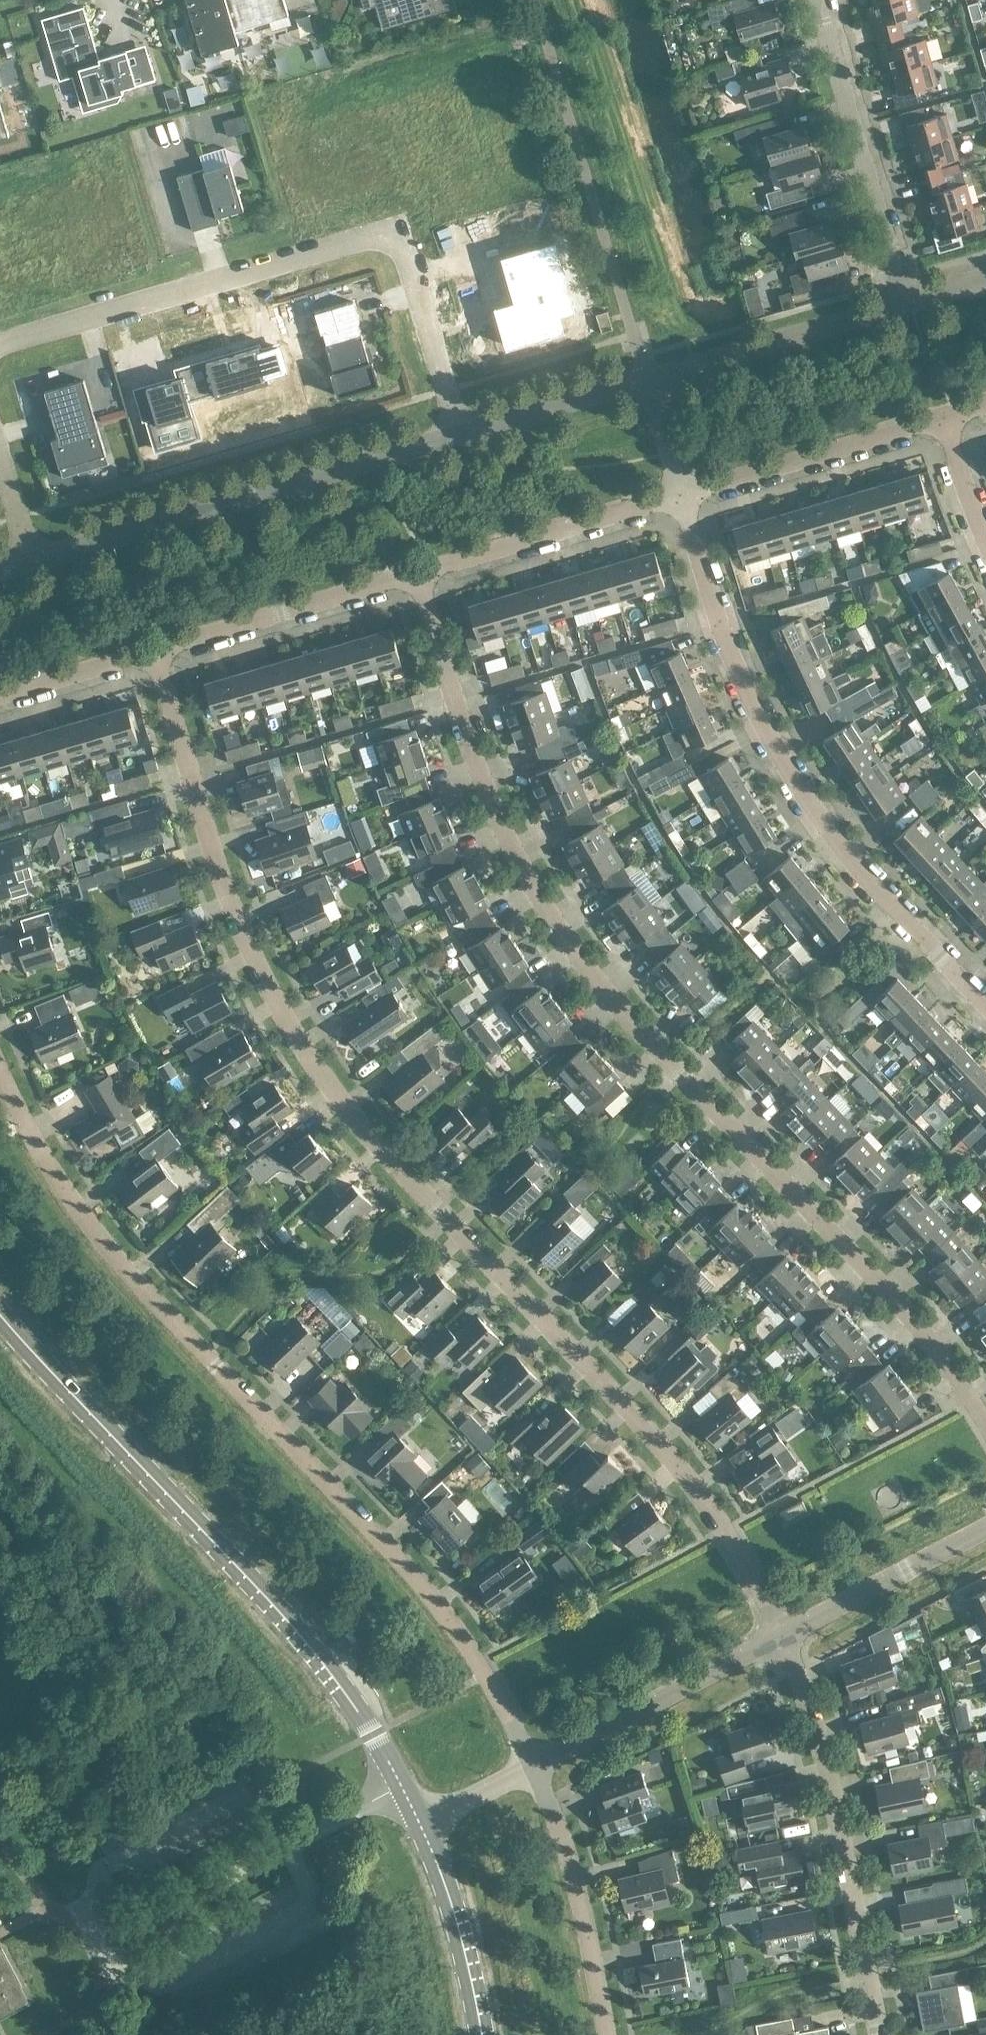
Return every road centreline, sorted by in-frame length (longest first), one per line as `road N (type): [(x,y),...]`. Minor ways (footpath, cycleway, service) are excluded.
road 1 (residential): [(780,1636),(725,1528),(575,1345),(386,1145),(274,998),(229,900),(154,650)]
road 2 (residential): [(985,1427),(899,1309),(703,1104),(566,935),(469,742),(417,573)]
road 3 (residential): [(536,1765),(478,1661),(390,1537),(190,1332),(40,1141),(0,1060)]
road 4 (tertiary): [(423,1824),(329,1671),(0,1314)]
road 5 (unclassified): [(0,348),(396,234),(462,436)]
road 6 (residential): [(985,1003),(822,819),(740,672),(681,497)]
road 7 (residential): [(34,561),(462,436)]
road 8 (residential): [(877,2034),(780,1636)]
road 9 (residential): [(907,304),(822,0)]
road 10 (residential): [(606,2034),(581,1910),(536,1765)]
road 11 (residential): [(536,1765),(780,1636)]
road 12 (residential): [(417,573),(681,497)]
road 13 (residential): [(154,650),(417,573)]
road 14 (residential): [(681,497),(941,418)]
road 15 (residential): [(652,383),(907,304)]
road 16 (residential): [(780,1636),(985,1529)]
road 17 (tertiary): [(481,2034),(444,1874),(423,1824)]
road 18 (residential): [(462,436),(652,383)]
road 19 (residential): [(0,697),(154,650)]
road 20 (residential): [(423,1824),(536,1765)]
road 21 (residential): [(985,535),(941,418)]
road 22 (unclassified): [(34,561),(0,445)]

